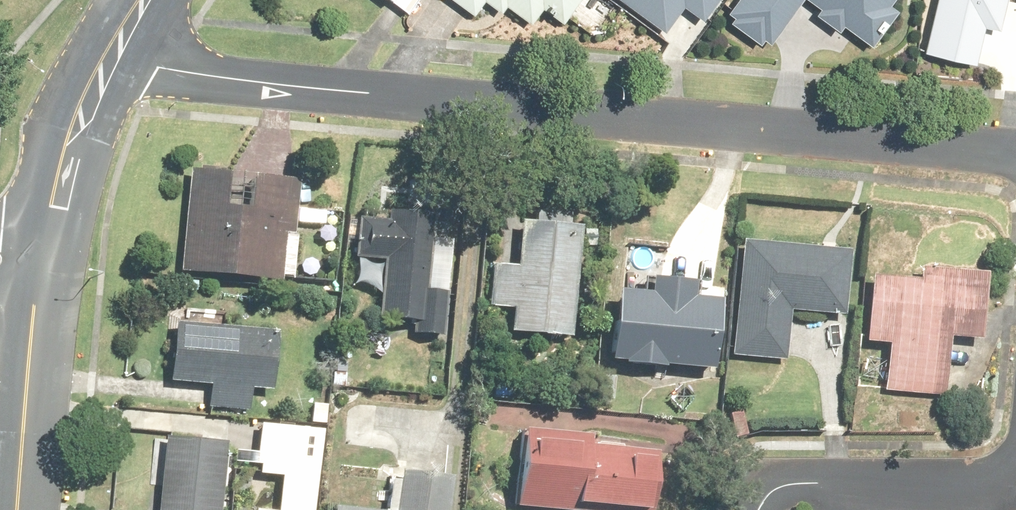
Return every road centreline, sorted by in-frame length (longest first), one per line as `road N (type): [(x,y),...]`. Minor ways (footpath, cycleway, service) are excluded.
road 1 (residential): [(111,62),(252,85),(1015,151)]
road 2 (tertiary): [(25,509),(49,266)]
road 3 (residential): [(800,483),(1015,483)]
road 4 (tertiary): [(49,266),(68,171),(111,62)]

